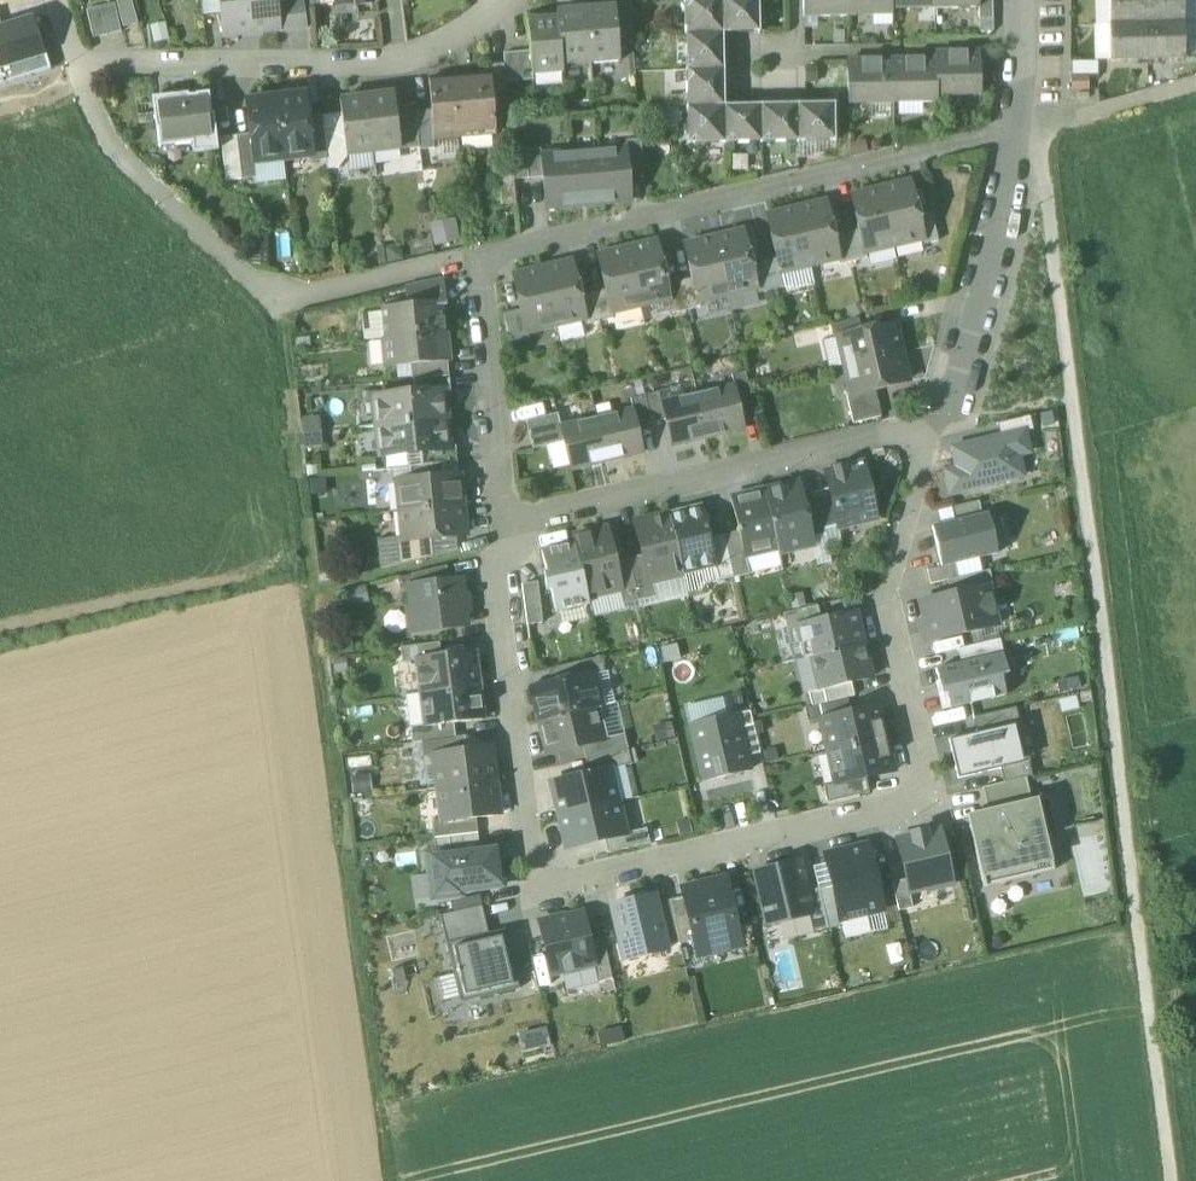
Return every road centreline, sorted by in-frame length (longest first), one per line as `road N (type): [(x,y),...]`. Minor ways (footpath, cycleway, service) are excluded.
road 1 (track): [(1041,125),(1174,1180)]
road 2 (residential): [(940,422),(883,593),(925,789),(536,889)]
road 3 (residential): [(1018,125),(482,255)]
road 4 (residential): [(63,0),(83,65),(407,56),(472,28),(502,0)]
road 5 (residential): [(499,524),(940,422)]
road 6 (residential): [(499,524),(536,889)]
road 7 (residential): [(1018,125),(940,422)]
road 8 (residential): [(482,255),(499,524)]
road 9 (track): [(499,546),(313,591)]
road 10 (residential): [(1024,0),(1018,125)]

